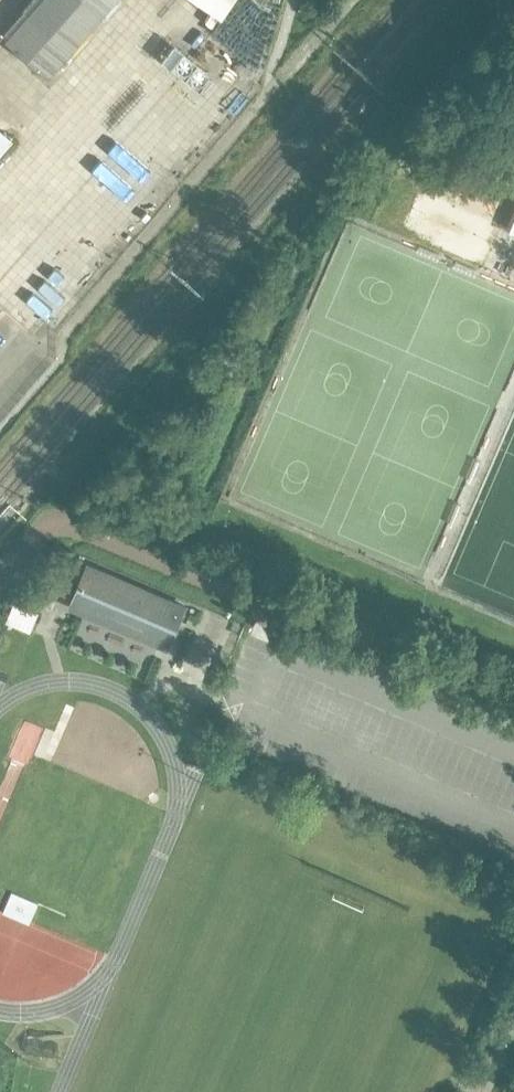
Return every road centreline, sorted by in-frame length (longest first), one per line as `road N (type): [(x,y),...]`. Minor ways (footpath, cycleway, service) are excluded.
road 1 (unclassified): [(513,750),(283,651),(253,600),(90,532),(44,532),(0,581)]

